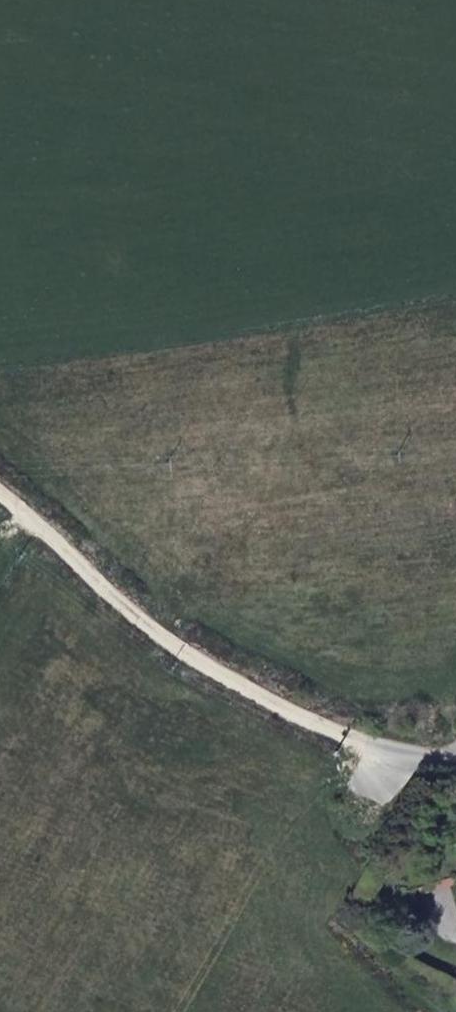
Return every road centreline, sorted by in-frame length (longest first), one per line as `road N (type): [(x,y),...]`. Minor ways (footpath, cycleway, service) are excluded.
road 1 (track): [(0,489),(106,594),(262,706),(393,752)]

